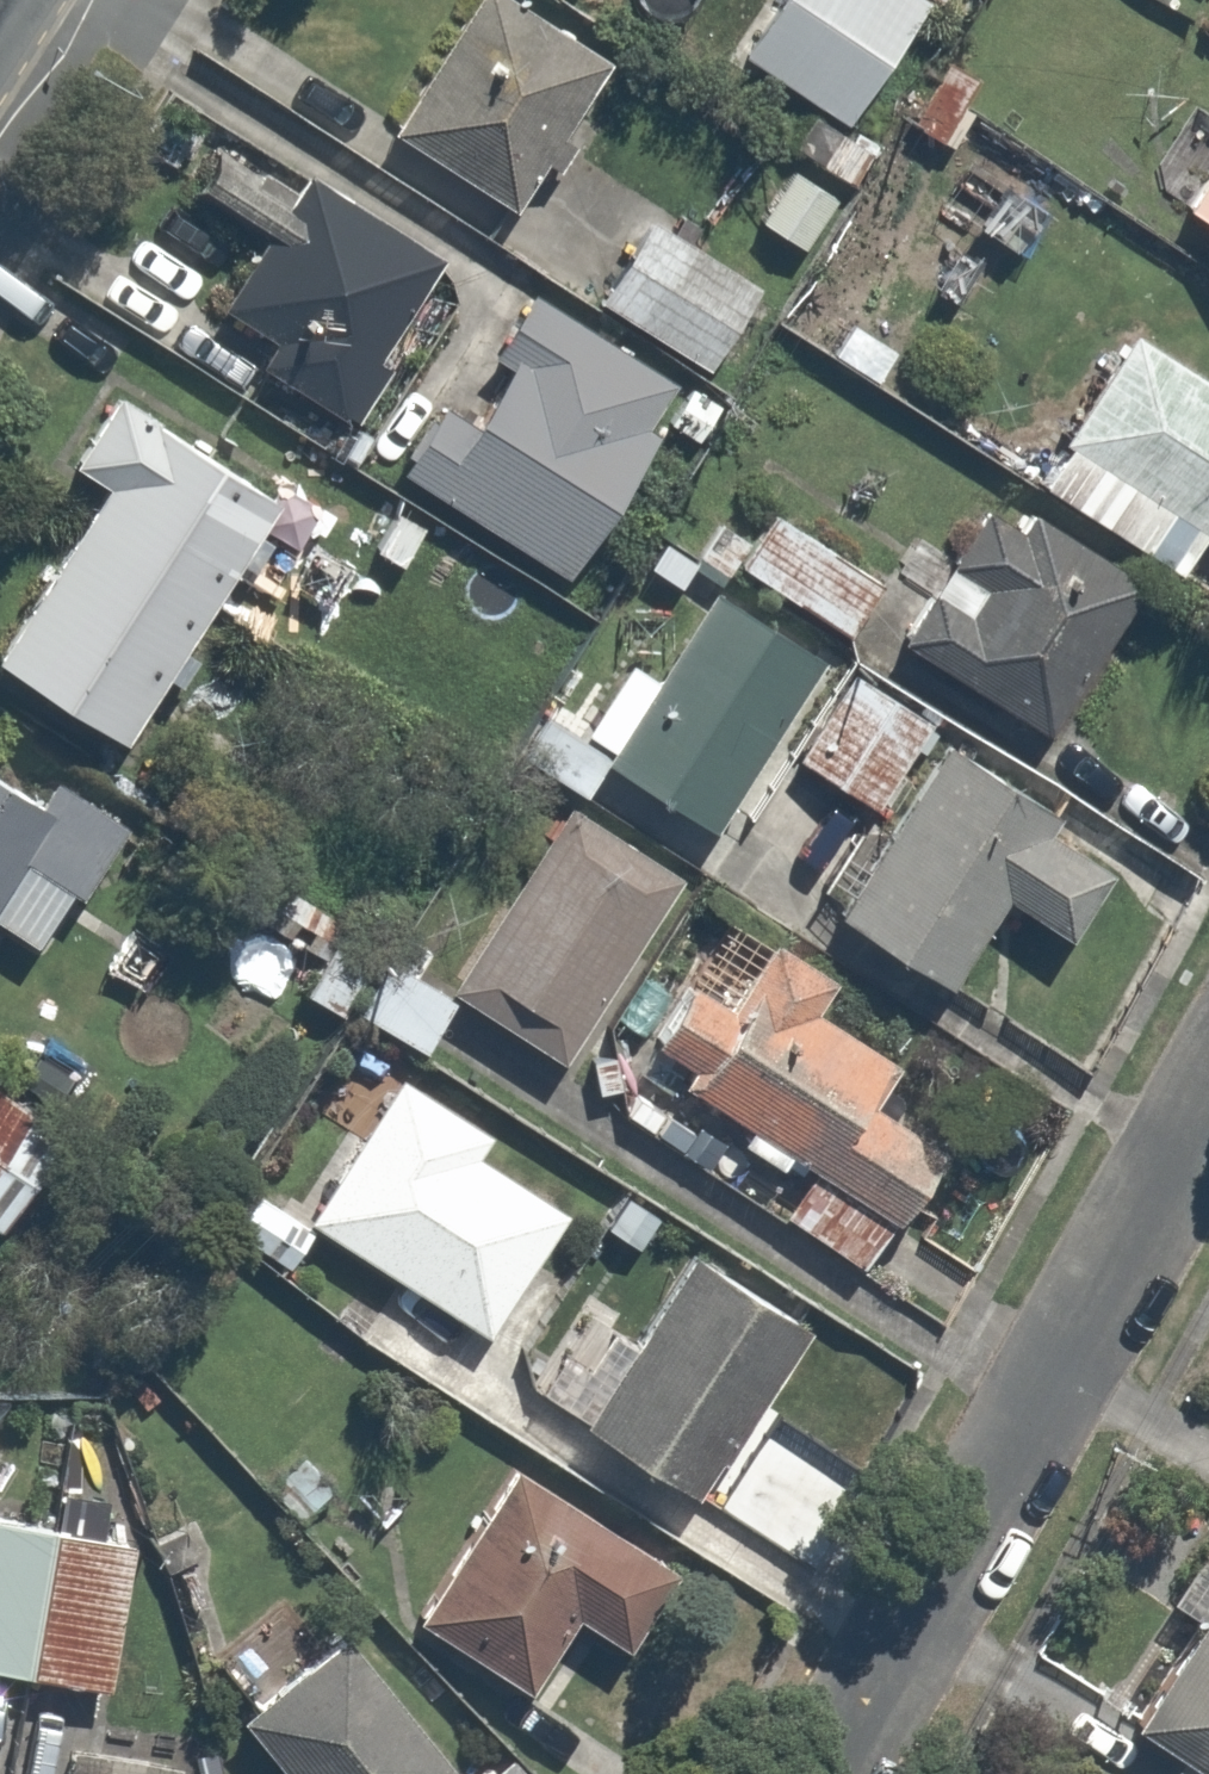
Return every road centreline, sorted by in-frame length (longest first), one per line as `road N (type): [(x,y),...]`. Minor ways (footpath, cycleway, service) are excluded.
road 1 (residential): [(833,1773),(1208,1102)]

